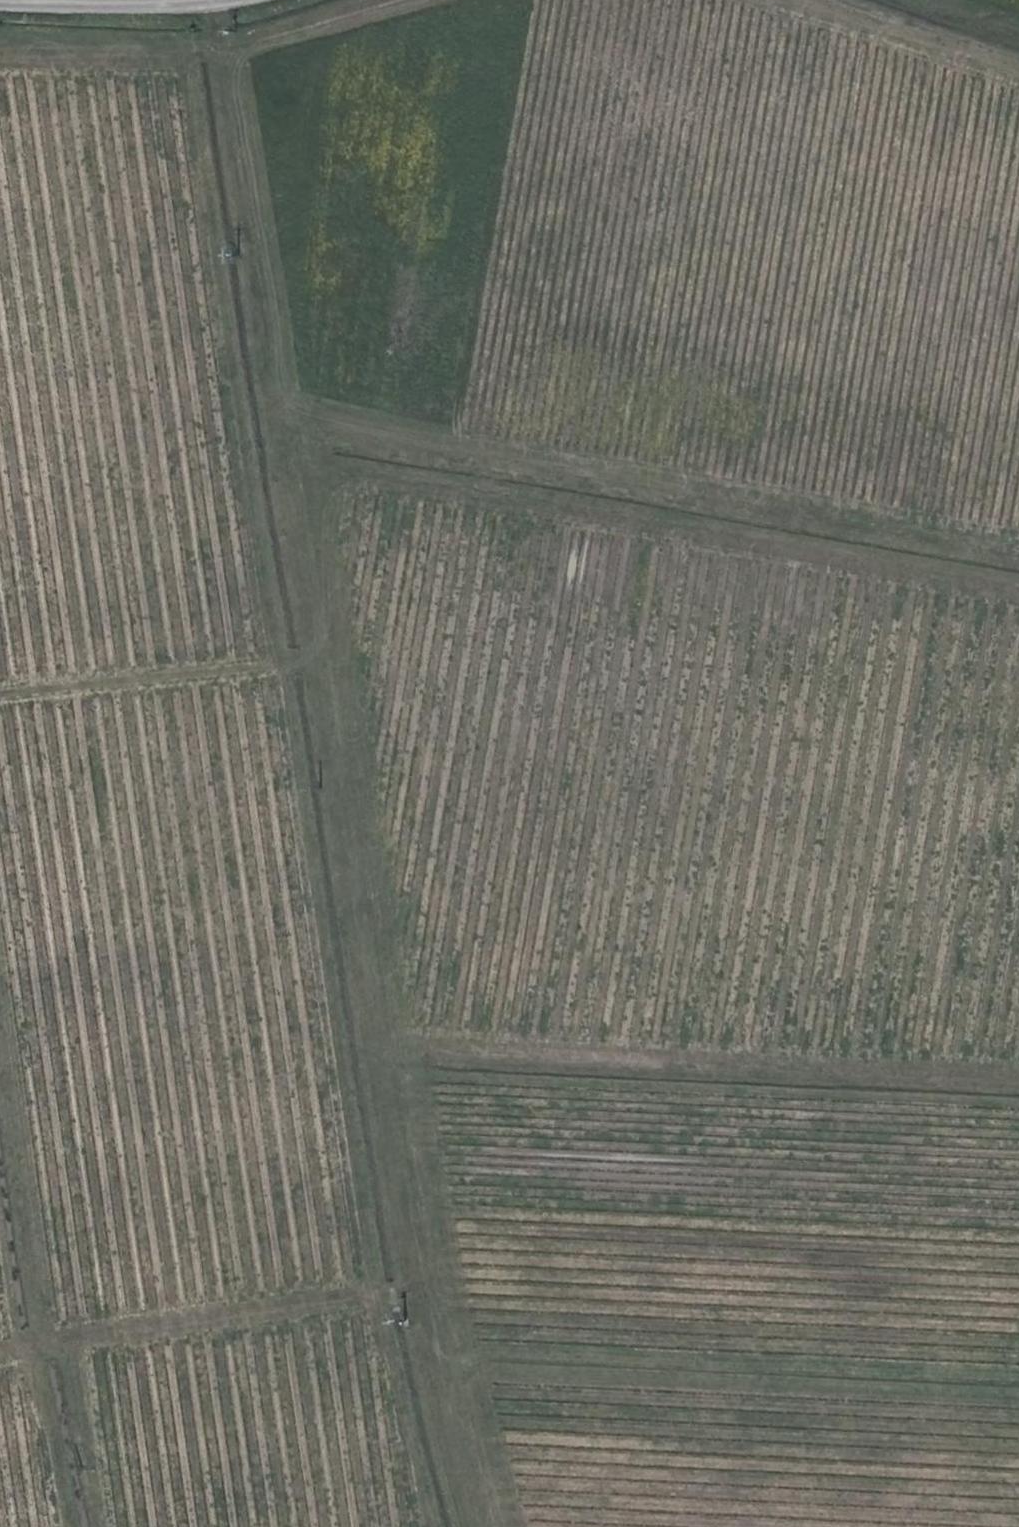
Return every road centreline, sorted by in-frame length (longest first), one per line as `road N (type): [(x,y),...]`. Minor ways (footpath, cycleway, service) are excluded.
road 1 (unclassified): [(0,2),(229,0)]

